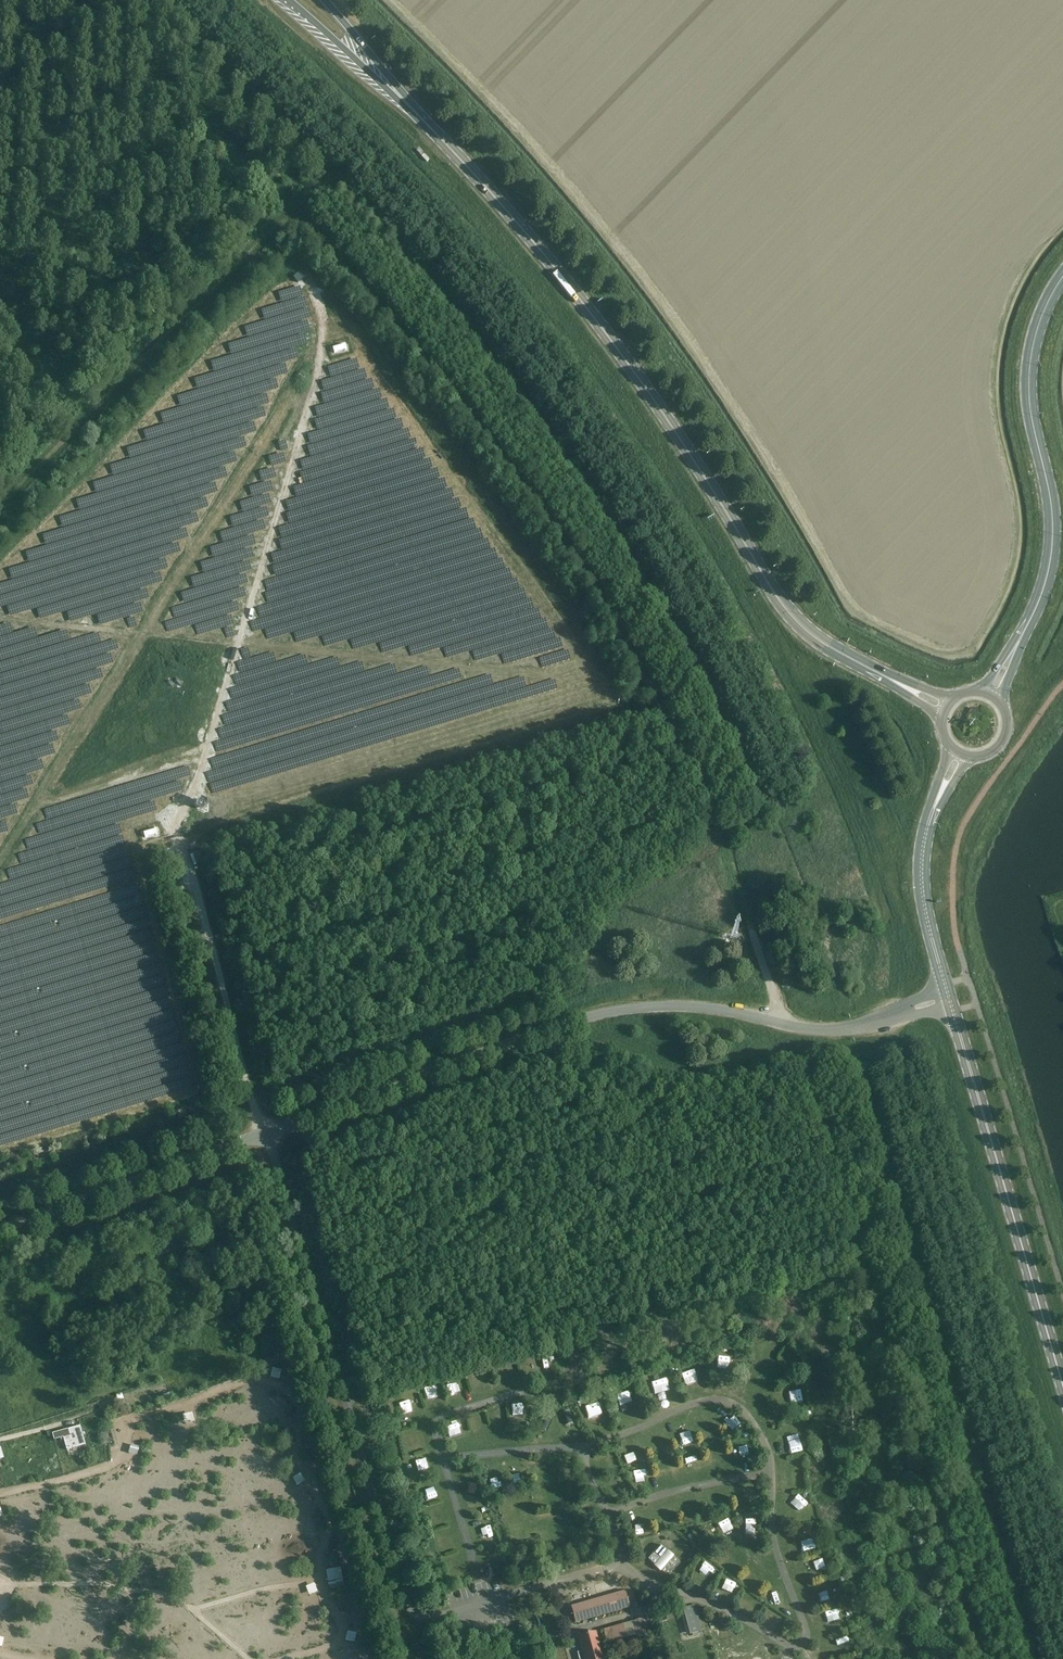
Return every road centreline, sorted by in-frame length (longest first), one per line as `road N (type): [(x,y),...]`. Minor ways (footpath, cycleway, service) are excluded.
road 1 (track): [(782,1023),(729,850),(597,591),(460,405),(302,218)]
road 2 (tertiary): [(0,1229),(580,1018),(703,1006),(836,1031),(904,1012)]
road 3 (secondary): [(878,673),(797,624),(597,322),(381,74)]
road 4 (track): [(895,1015),(1062,1597)]
road 5 (track): [(0,503),(284,216),(302,218)]
road 6 (secondary): [(1062,1381),(953,1012)]
road 7 (secondary): [(1025,630),(1054,540),(1030,403),(1031,358),(1062,277)]
road 8 (track): [(79,0),(293,205),(292,215)]
road 9 (track): [(267,1133),(195,867),(203,852)]
road 10 (secondary): [(945,986),(924,895),(927,829)]

